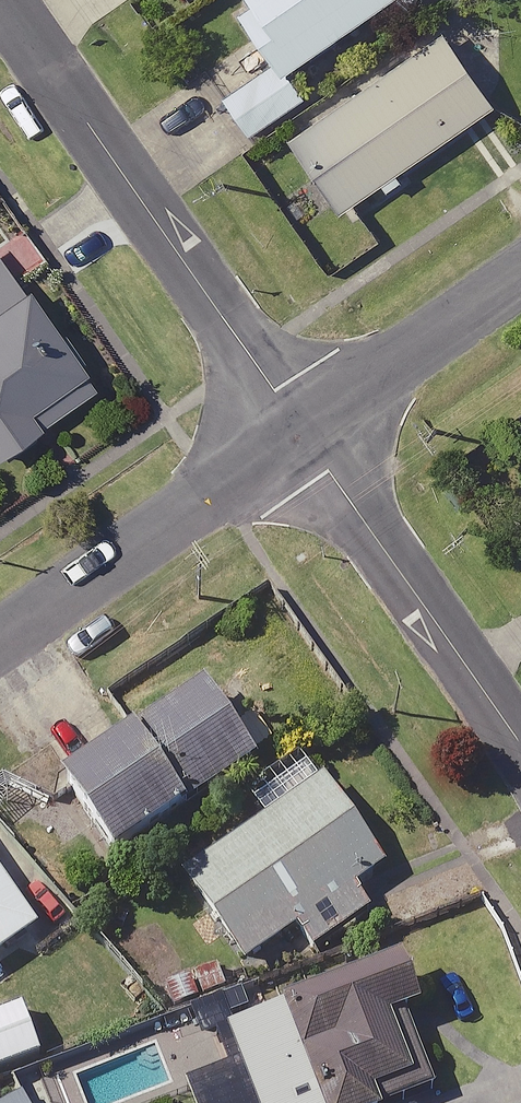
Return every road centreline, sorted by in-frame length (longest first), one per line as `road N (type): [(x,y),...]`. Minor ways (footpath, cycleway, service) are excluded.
road 1 (residential): [(0,1),(302,436)]
road 2 (residential): [(302,436),(520,749)]
road 3 (residential): [(302,436),(0,649)]
road 4 (residential): [(520,282),(302,436)]

